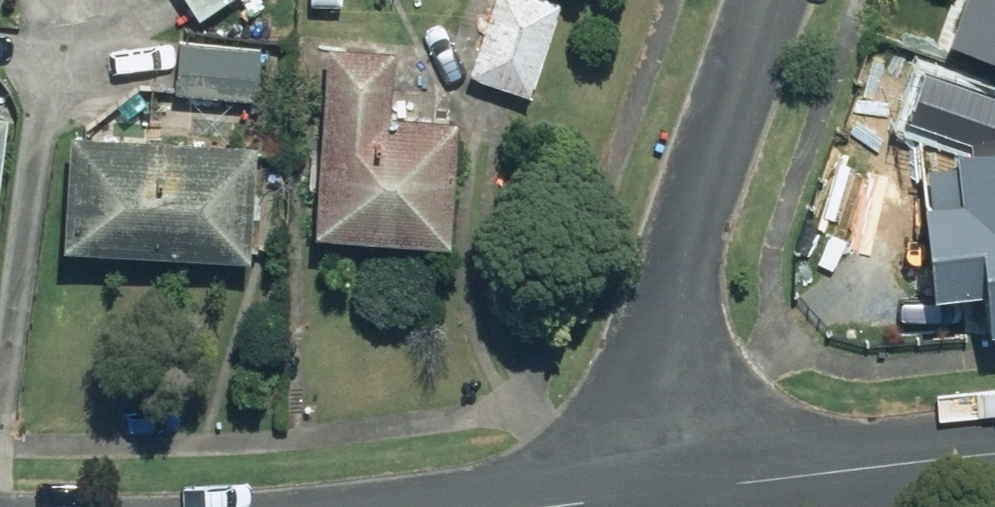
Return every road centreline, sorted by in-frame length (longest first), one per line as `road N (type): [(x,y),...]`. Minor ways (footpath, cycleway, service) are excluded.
road 1 (residential): [(656,495),(653,363),(676,259),(768,0)]
road 2 (residential): [(656,495),(994,454)]

